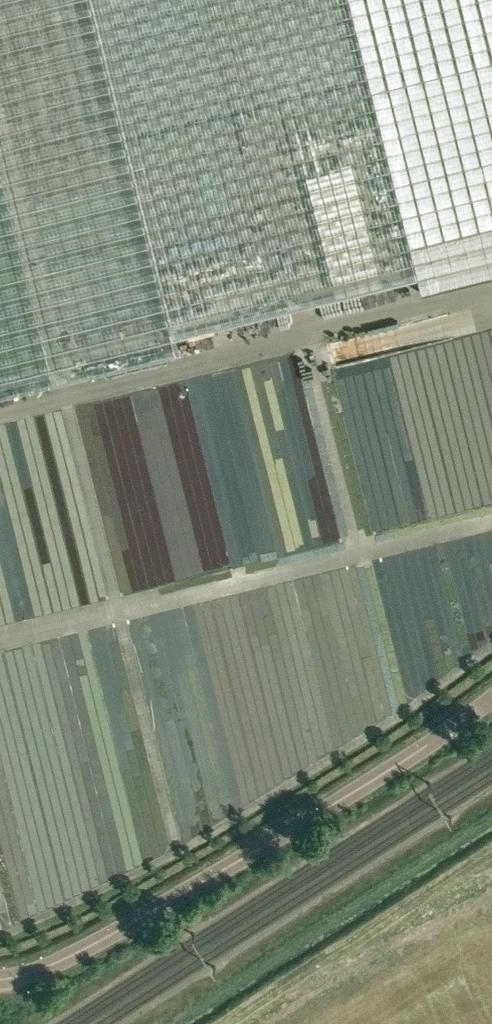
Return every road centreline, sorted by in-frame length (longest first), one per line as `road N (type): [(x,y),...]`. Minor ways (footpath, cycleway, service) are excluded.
road 1 (unclassified): [(0,980),(43,970),(275,846),(491,698)]

